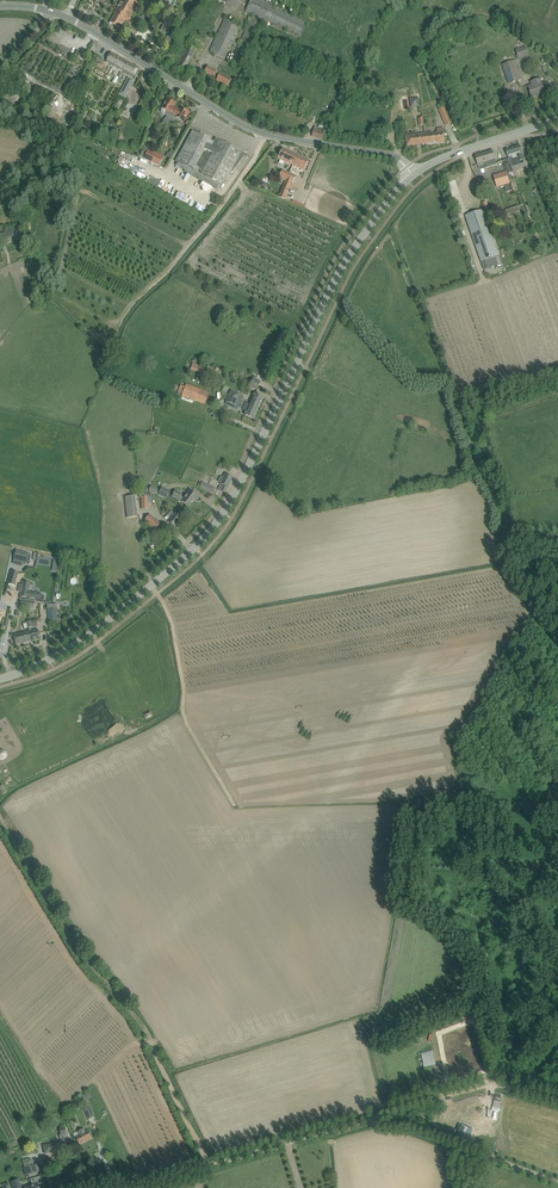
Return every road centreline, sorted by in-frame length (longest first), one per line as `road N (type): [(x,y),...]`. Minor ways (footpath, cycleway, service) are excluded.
road 1 (secondary): [(0,680),(93,634),(227,515),(345,264),(409,178)]
road 2 (track): [(0,823),(74,948),(145,1037),(204,1167)]
road 3 (tertiary): [(398,160),(246,126),(66,18)]
road 4 (unclassified): [(372,1117),(136,1187)]
road 5 (track): [(152,585),(173,625),(183,713),(236,806)]
road 6 (track): [(372,1117),(557,1181)]
road 7 (unclassified): [(372,1117),(491,1084),(557,1101)]
road 8 (secondary): [(417,172),(557,121)]

